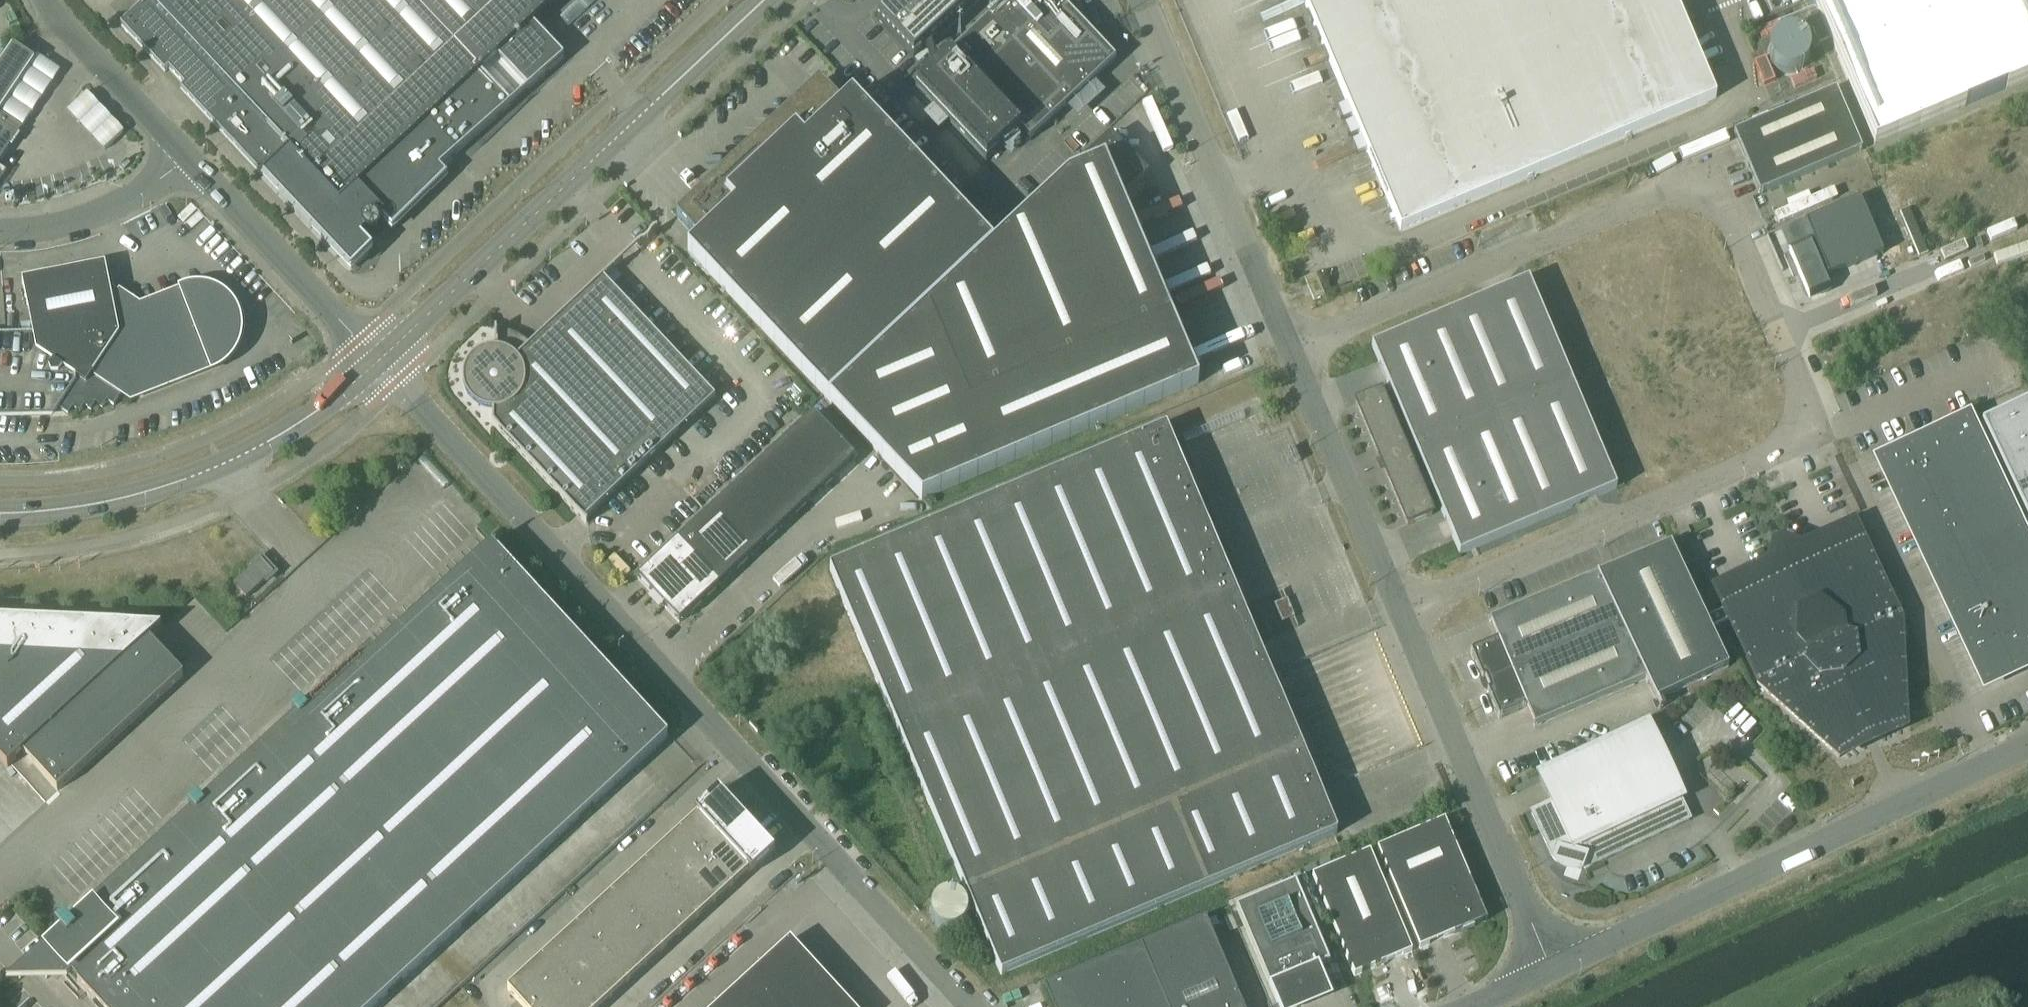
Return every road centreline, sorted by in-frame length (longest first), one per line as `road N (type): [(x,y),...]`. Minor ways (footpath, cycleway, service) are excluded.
road 1 (unclassified): [(1400,612),(1786,455),(1800,438),(1806,401),(1729,213),(1698,193),(1676,191),(1288,347)]
road 2 (unclassified): [(970,1006),(379,362)]
road 3 (tertiary): [(765,0),(379,362)]
road 4 (unclassified): [(1550,970),(2027,745)]
road 5 (tertiary): [(379,362),(274,439),(207,472),(108,502),(0,514)]
road 6 (unclassified): [(1550,970),(1400,612)]
road 7 (unclassified): [(1288,347),(1142,0)]
road 8 (unclassified): [(1400,612),(1288,347)]
road 9 (unclassified): [(379,362),(189,159)]
road 10 (unclassified): [(189,159),(44,0)]
road 11 (unclassified): [(0,234),(106,211),(189,159)]

